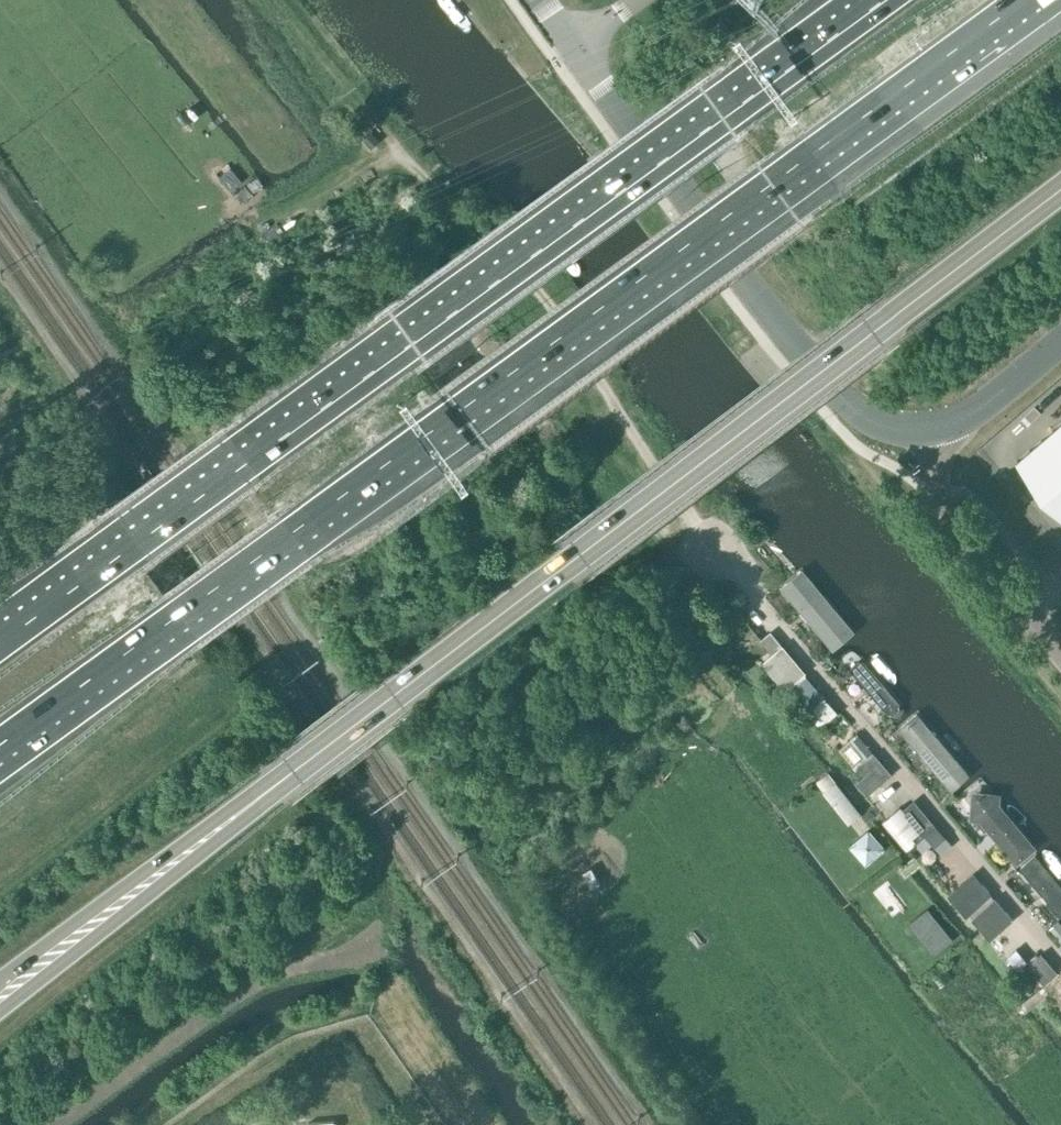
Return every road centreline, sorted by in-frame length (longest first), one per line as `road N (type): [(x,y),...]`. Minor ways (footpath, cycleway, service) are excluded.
road 1 (motorway): [(0,743),(1028,0)]
road 2 (motorway): [(878,0),(0,641)]
road 3 (secondary): [(243,810),(1060,188)]
road 4 (tertiary): [(573,46),(765,305),(852,406),(884,425),(935,428)]
road 5 (residential): [(1060,961),(712,545)]
road 6 (track): [(712,545),(598,380),(385,137)]
road 7 (secondary): [(0,1010),(232,827),(243,810)]
road 8 (secondary): [(243,810),(224,814),(0,978)]
road 9 (unclassified): [(1060,654),(942,510)]
road 10 (tertiary): [(935,428),(979,409),(1060,340)]

